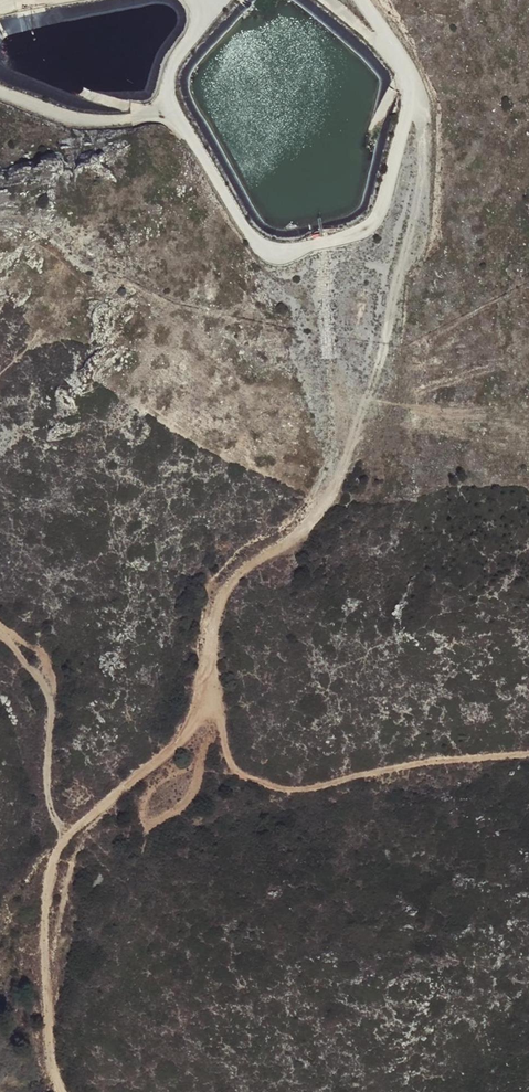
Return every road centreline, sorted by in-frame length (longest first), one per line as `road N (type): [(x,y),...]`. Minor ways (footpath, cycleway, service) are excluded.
road 1 (track): [(58,1091),(44,932),(63,837),(47,799),(49,701),(0,632)]

